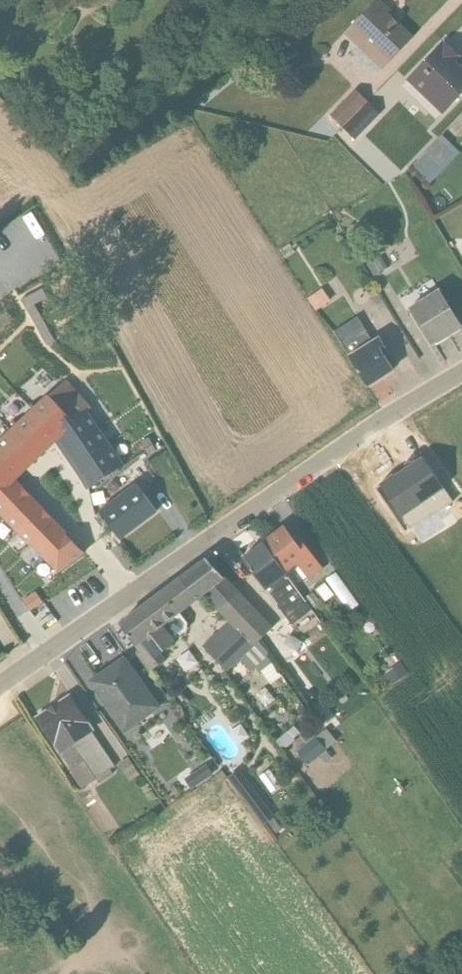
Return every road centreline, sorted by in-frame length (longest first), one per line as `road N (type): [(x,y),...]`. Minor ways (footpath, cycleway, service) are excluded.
road 1 (residential): [(0,687),(461,373)]

